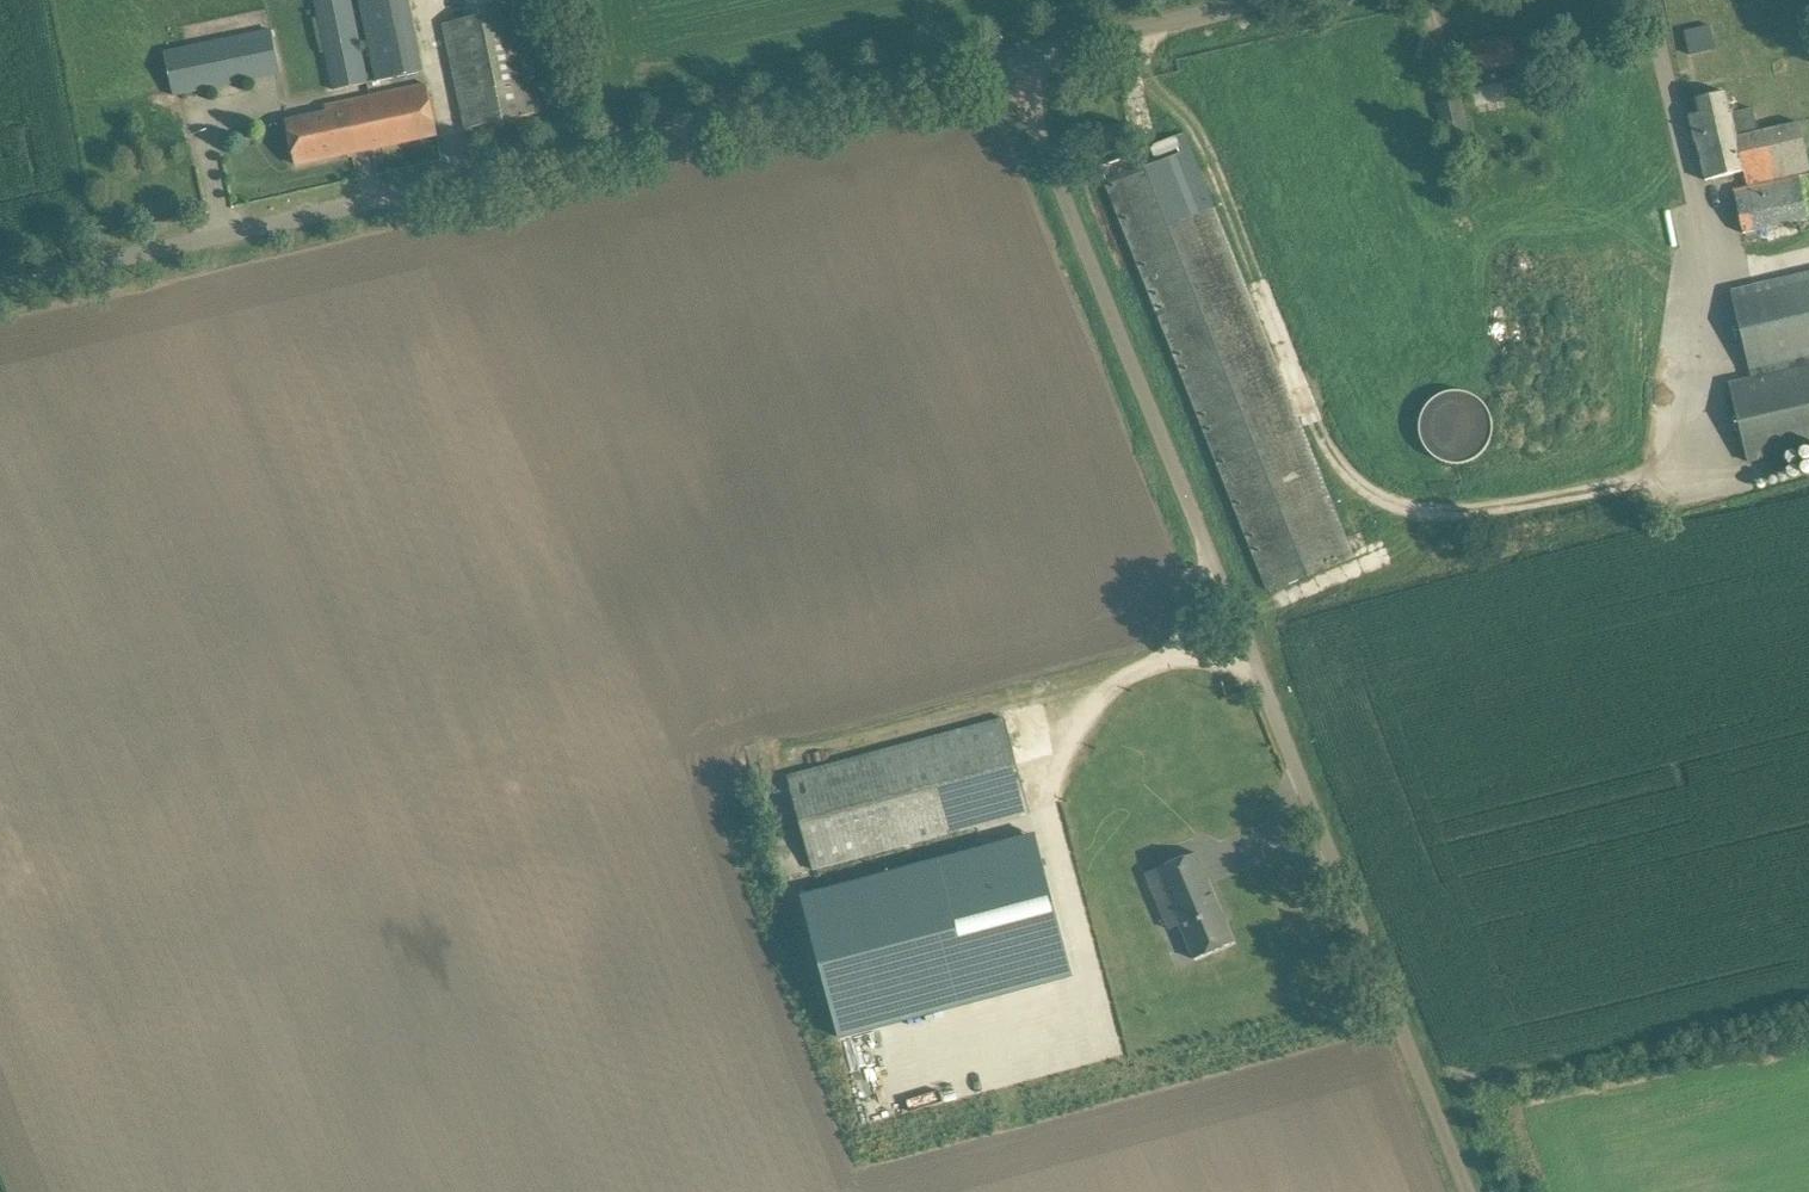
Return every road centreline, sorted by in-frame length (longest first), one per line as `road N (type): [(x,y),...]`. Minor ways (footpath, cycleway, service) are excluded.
road 1 (unclassified): [(1480,1191),(1379,983),(997,55)]
road 2 (unclassified): [(0,277),(997,55)]
road 3 (unclassified): [(997,55),(1260,0)]

